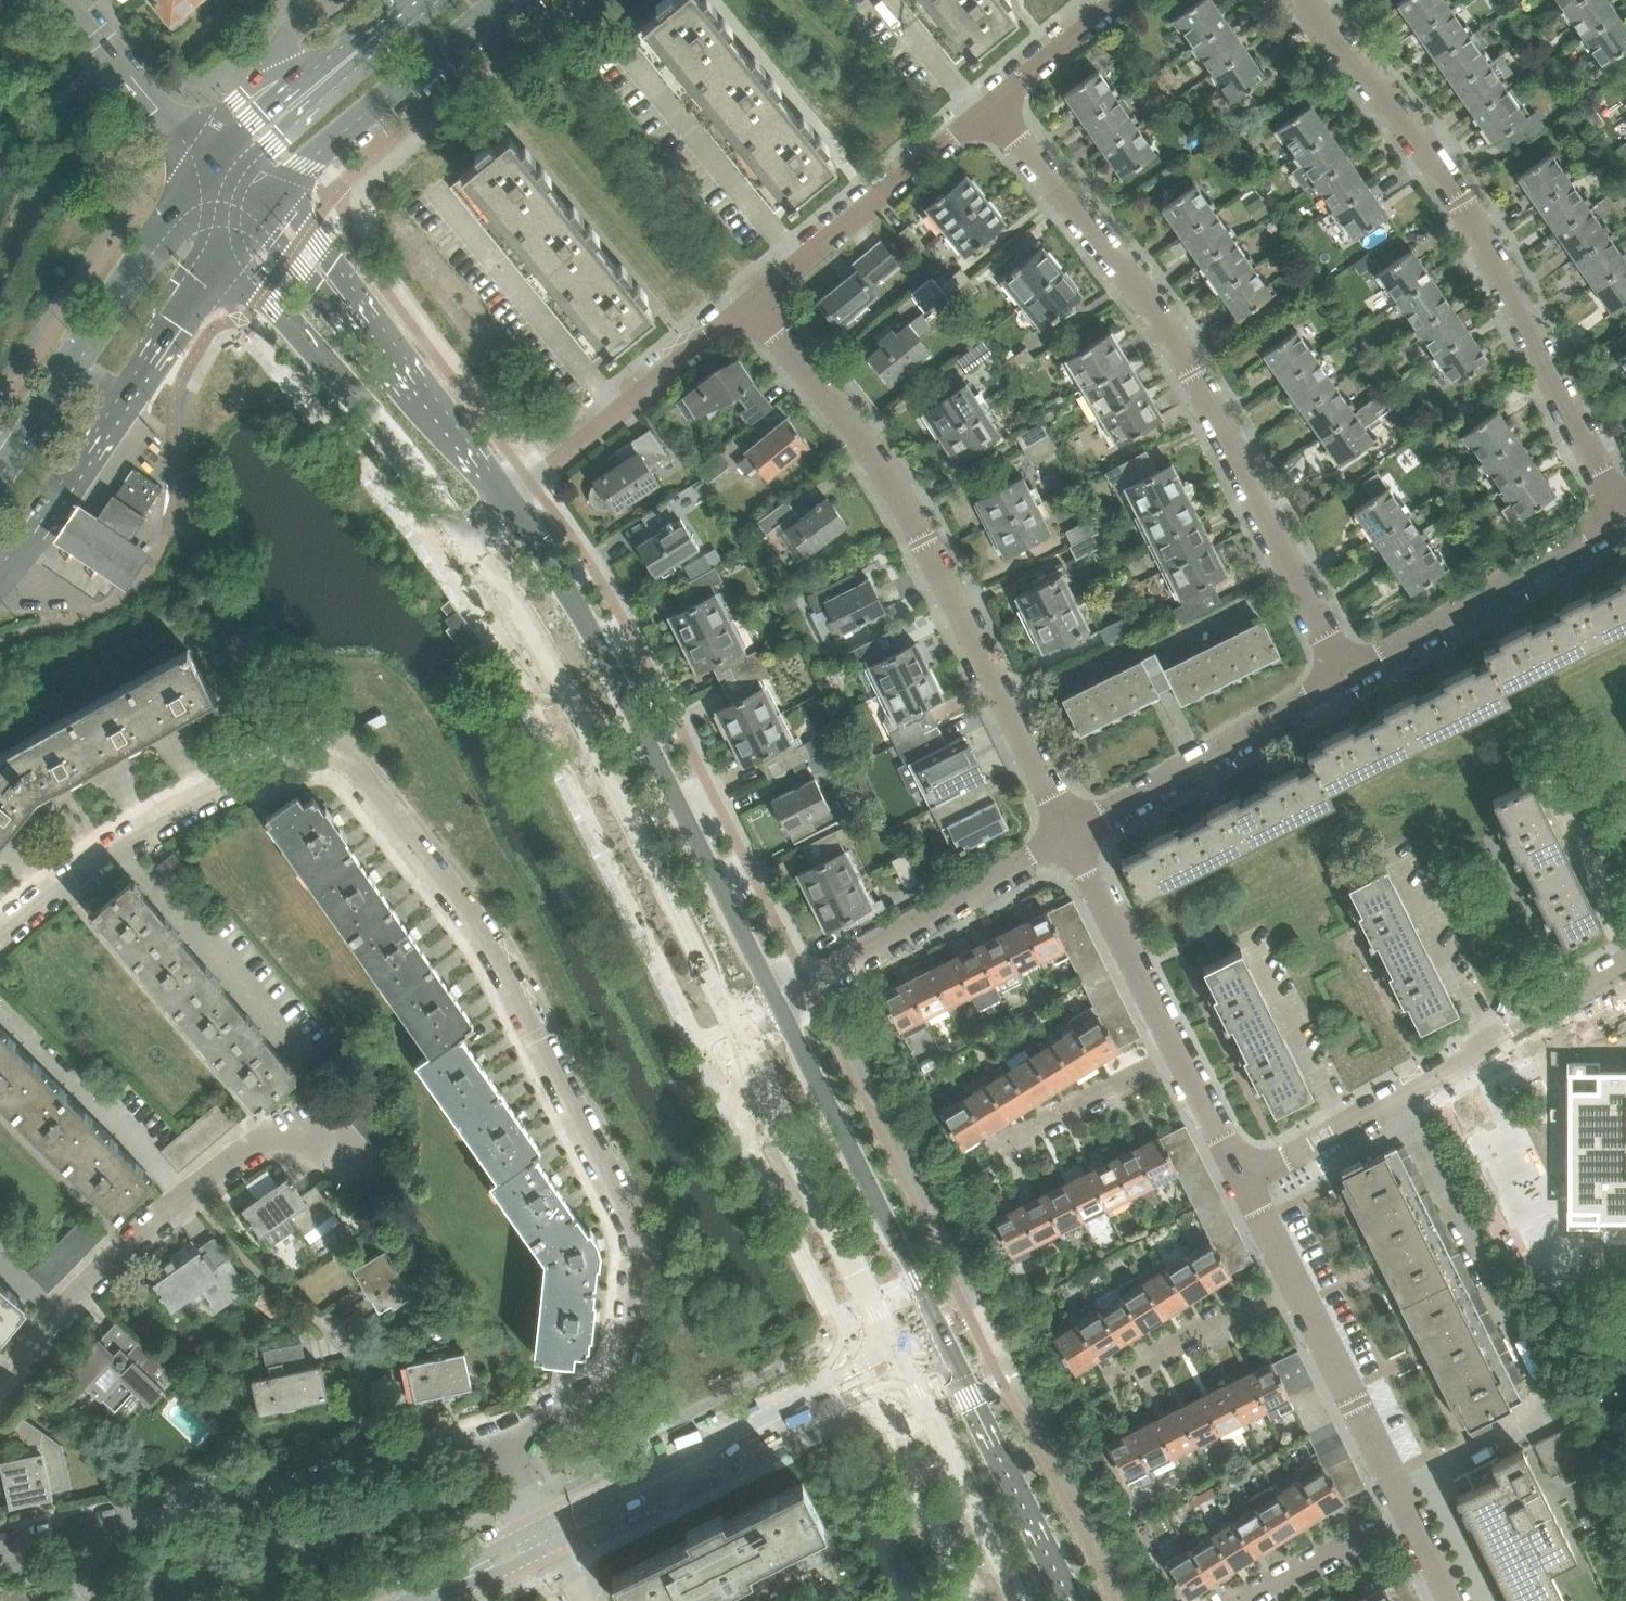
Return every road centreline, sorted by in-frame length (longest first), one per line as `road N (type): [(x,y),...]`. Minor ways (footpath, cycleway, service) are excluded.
road 1 (residential): [(503,1446),(595,1396),(623,1371),(639,1245),(490,948),(357,771),(340,760),(311,758),(170,817),(78,874),(0,936)]
road 2 (residential): [(1347,676),(1193,373),(990,110)]
road 3 (residential): [(1067,837),(925,539),(848,420),(753,303)]
road 4 (residential): [(1623,516),(1460,202),(1412,130),(1300,0)]
road 5 (secondary): [(775,1004),(638,714),(511,498)]
road 6 (secondary): [(465,532),(547,668),(731,1027)]
road 7 (residential): [(503,1446),(0,1550)]
road 8 (residential): [(0,1392),(60,1316),(243,1156),(293,1132),(367,1165)]
road 9 (residential): [(1239,1182),(1625,968)]
road 10 (secondary): [(0,573),(131,402),(228,255)]
road 11 (secondary): [(511,498),(259,212)]
road 12 (secondary): [(207,160),(0,474)]
road 13 (secondary): [(941,1333),(775,1004)]
road 14 (secondary): [(228,255),(465,532)]
road 15 (secondary): [(731,1027),(889,1345)]
road 16 (residential): [(775,1004),(1067,837)]
road 17 (secondary): [(259,212),(303,165),(505,0)]
road 18 (residential): [(1067,837),(1347,676)]
road 19 (residential): [(1347,676),(1623,516)]
road 20 (residential): [(511,498),(753,303)]
road 21 (residential): [(753,303),(990,110)]
road 22 (secondary): [(1075,1600),(941,1333)]
road 23 (residential): [(1409,1516),(1291,1285)]
road 24 (secondary): [(903,1373),(1019,1600)]
road 25 (residential): [(1180,1061),(1067,837)]
road 26 (residential): [(989,1150),(1180,1061)]
road 27 (residential): [(207,160),(70,0)]
road 28 (residential): [(1106,1377),(1291,1285)]
road 29 (residential): [(1243,1600),(1409,1516)]
road 30 (residential): [(654,1478),(815,1402)]
road 31 (residential): [(990,110),(1119,0)]
road 32 (secondary): [(399,0),(275,104)]
road 33 (residential): [(1239,1182),(1180,1061)]
road 34 (residential): [(550,1548),(619,1510),(654,1478)]
road 35 (residential): [(654,1478),(540,1526)]
road 36 (residential): [(329,0),(293,29),(275,104)]

